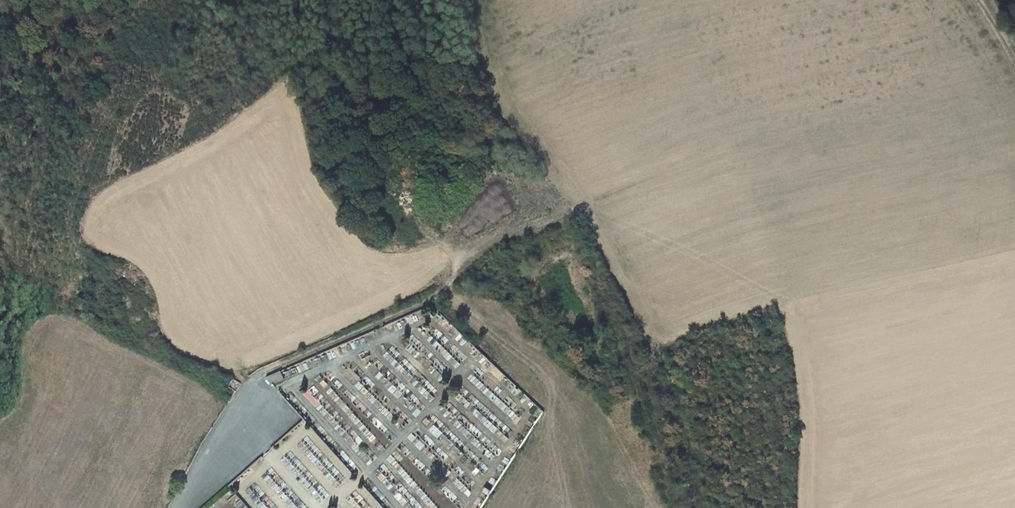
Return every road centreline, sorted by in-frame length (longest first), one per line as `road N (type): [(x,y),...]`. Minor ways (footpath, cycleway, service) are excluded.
road 1 (track): [(259,376),(446,288),(458,265),(452,250),(415,215)]
road 2 (track): [(456,259),(576,205)]

